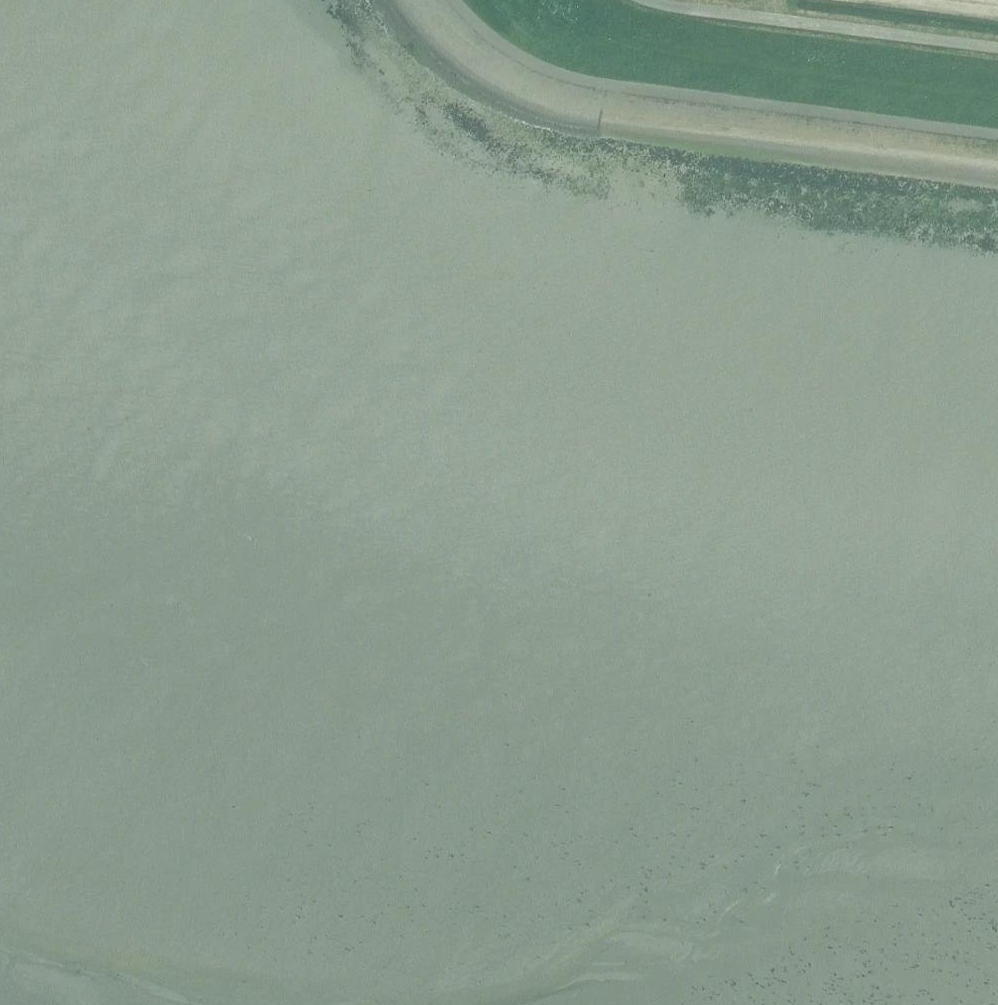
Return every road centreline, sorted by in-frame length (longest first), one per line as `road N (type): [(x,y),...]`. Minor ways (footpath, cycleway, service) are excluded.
road 1 (unclassified): [(997,49),(667,0)]

